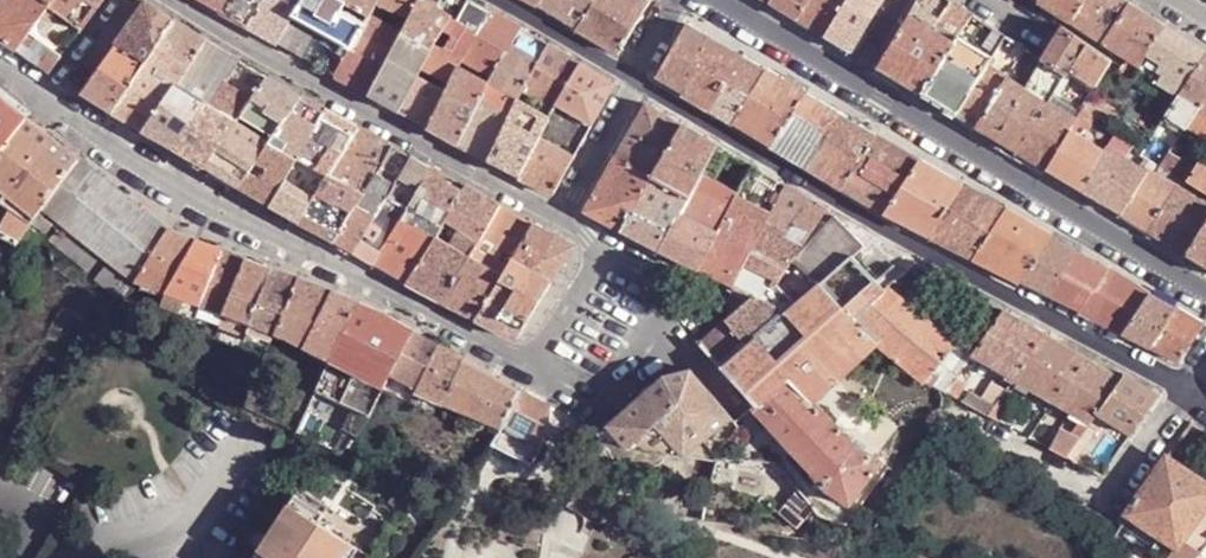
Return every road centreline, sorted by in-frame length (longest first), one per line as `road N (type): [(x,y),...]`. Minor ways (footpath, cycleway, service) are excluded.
road 1 (residential): [(1195,394),(921,256),(633,90)]
road 2 (residential): [(529,367),(173,201),(47,104)]
road 3 (residential): [(162,0),(563,217)]
road 4 (tertiary): [(848,88),(1205,300)]
road 5 (residential): [(962,426),(1106,501),(1195,394)]
road 6 (residential): [(529,367),(599,409),(662,321),(665,286),(604,253)]
road 7 (residential): [(633,90),(478,0)]
road 8 (tertiary): [(698,0),(848,88)]
road 9 (residential): [(563,217),(633,90)]
road 10 (residential): [(604,253),(529,367)]
road 11 (residential): [(125,0),(47,104)]

